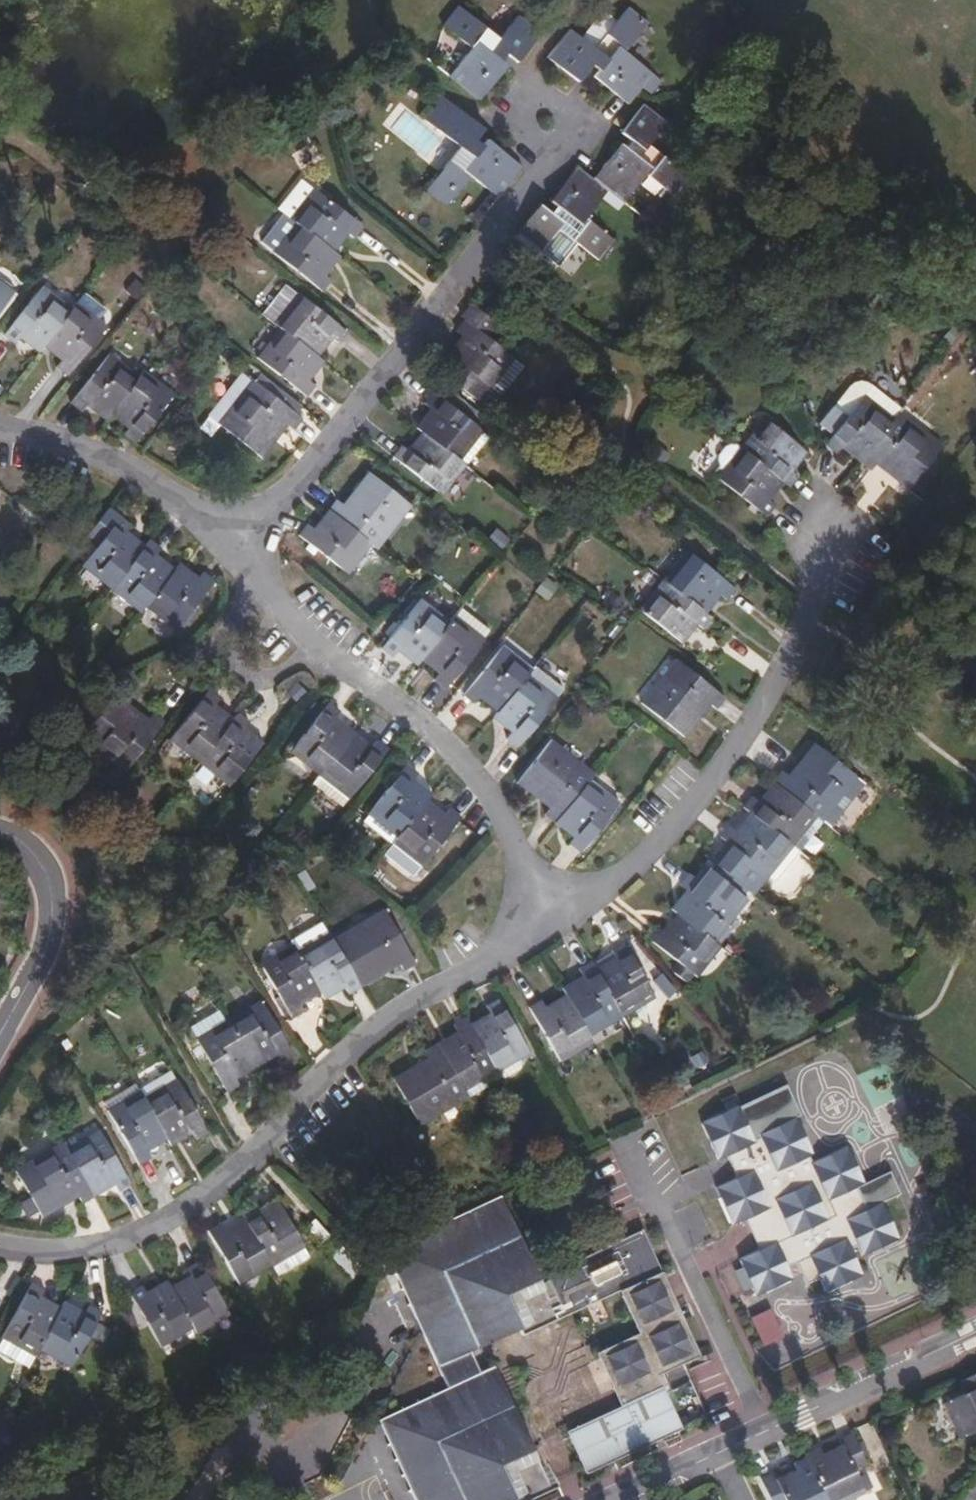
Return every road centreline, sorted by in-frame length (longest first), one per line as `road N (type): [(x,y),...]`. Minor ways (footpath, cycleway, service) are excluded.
road 1 (residential): [(0,1244),(82,1250),(184,1213),(393,1012),(489,957),(541,914)]
road 2 (residential): [(230,541),(552,140)]
road 3 (residential): [(541,914),(637,865),(733,754),(796,651),(829,522)]
road 4 (residential): [(230,541),(304,632),(403,706),(472,771),(530,876),(541,914)]
road 5 (residential): [(717,1451),(975,1332)]
road 6 (residential): [(0,424),(91,445),(230,541)]
road 7 (residential): [(0,831),(21,833),(50,871),(51,943),(0,1034)]

